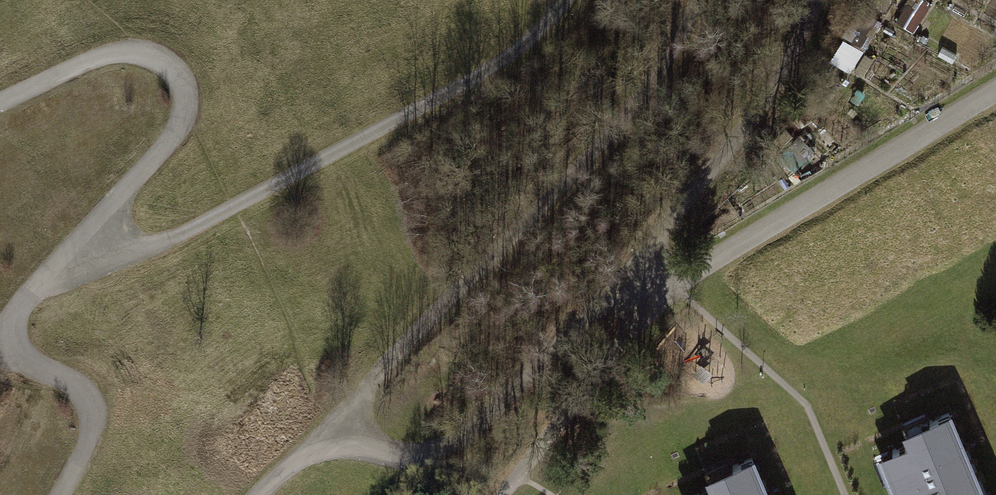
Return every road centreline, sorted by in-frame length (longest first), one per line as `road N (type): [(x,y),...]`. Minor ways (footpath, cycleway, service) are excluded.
road 1 (track): [(61,494),(95,421),(81,385),(15,358),(23,294),(78,249),(175,142),(188,102),(168,67),(139,55),(102,58),(0,106)]
road 2 (track): [(696,0),(672,65),(549,209),(336,429),(260,494)]
road 3 (track): [(78,249),(122,259),(236,212),(465,83),(520,48),(570,0)]
road 4 (track): [(336,429),(388,459),(466,433),(629,285),(671,286)]
road 5 (track): [(814,0),(757,120),(681,194),(629,285)]

